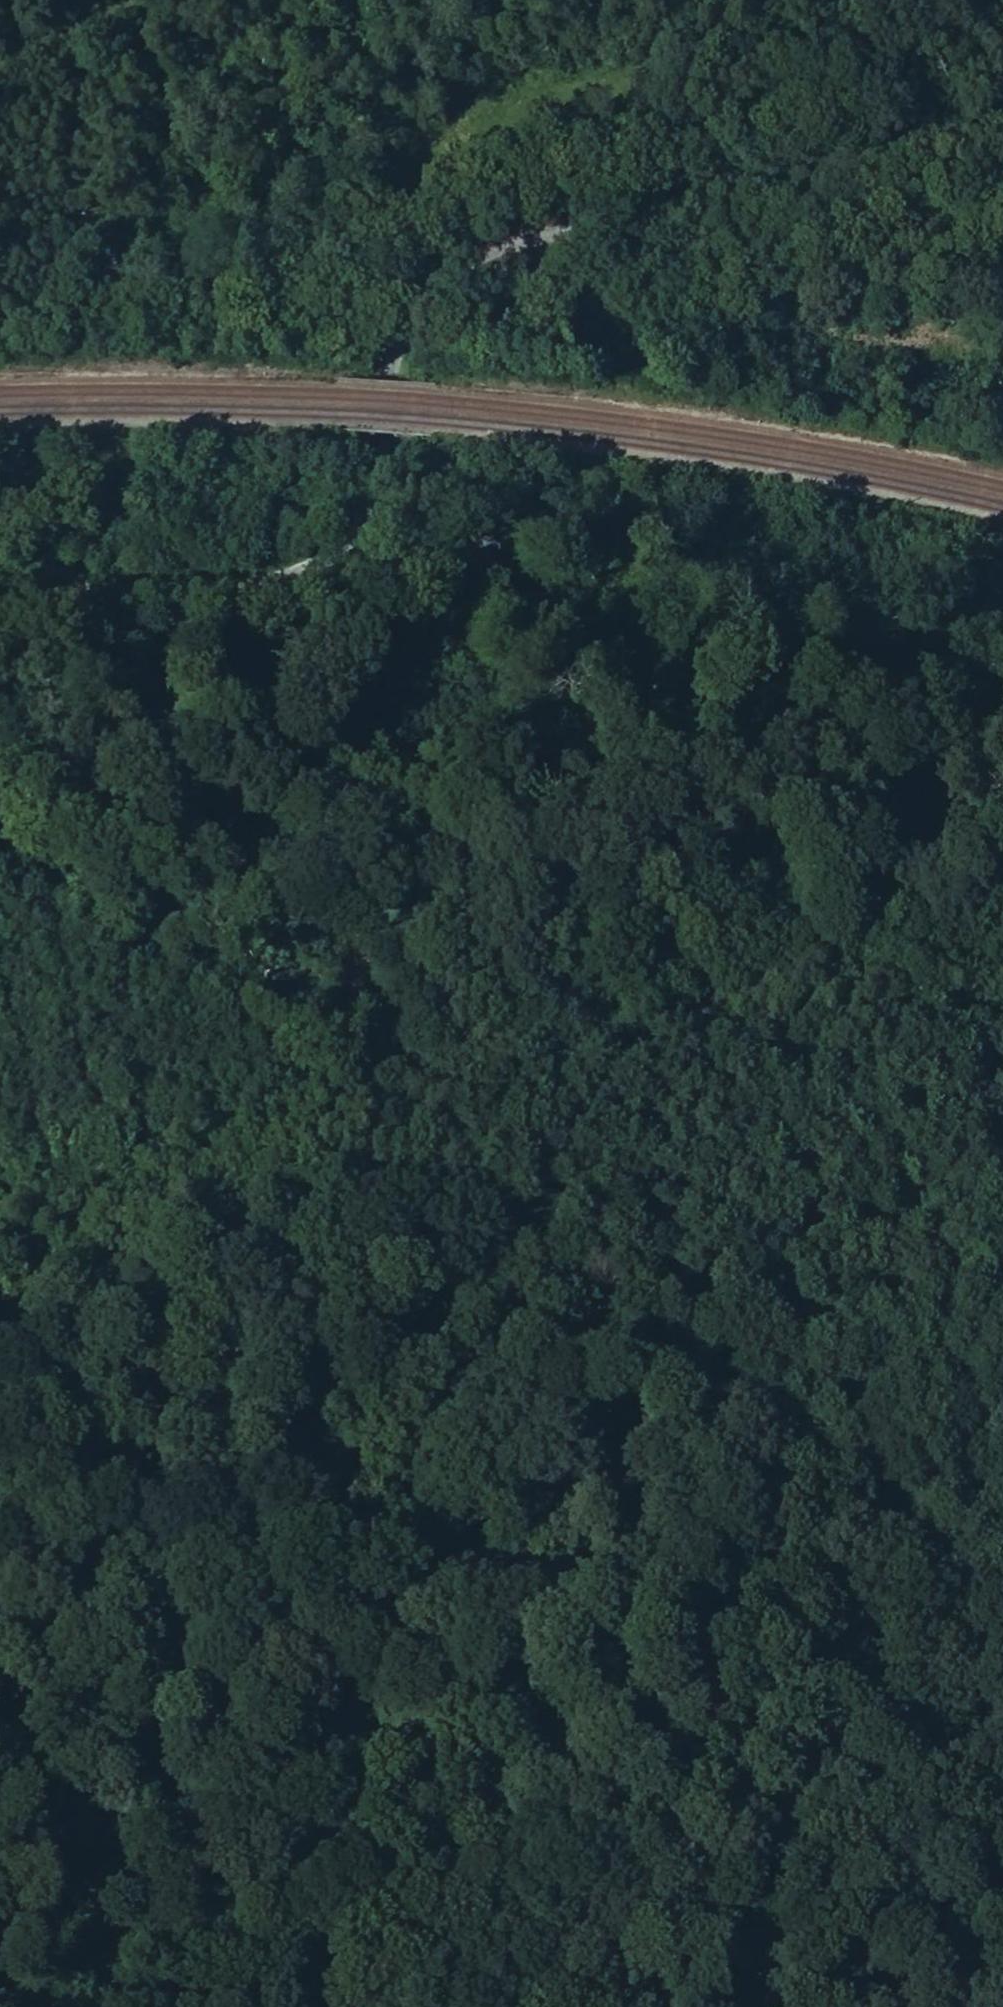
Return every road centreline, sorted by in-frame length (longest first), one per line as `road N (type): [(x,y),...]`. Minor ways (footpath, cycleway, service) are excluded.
road 1 (track): [(0,1199),(120,1150),(532,1039),(1002,962)]
road 2 (unclassified): [(391,375),(419,300),(480,255),(619,217),(1002,142)]
road 3 (unclassified): [(0,596),(276,584),(329,557),(375,505),(385,448)]

